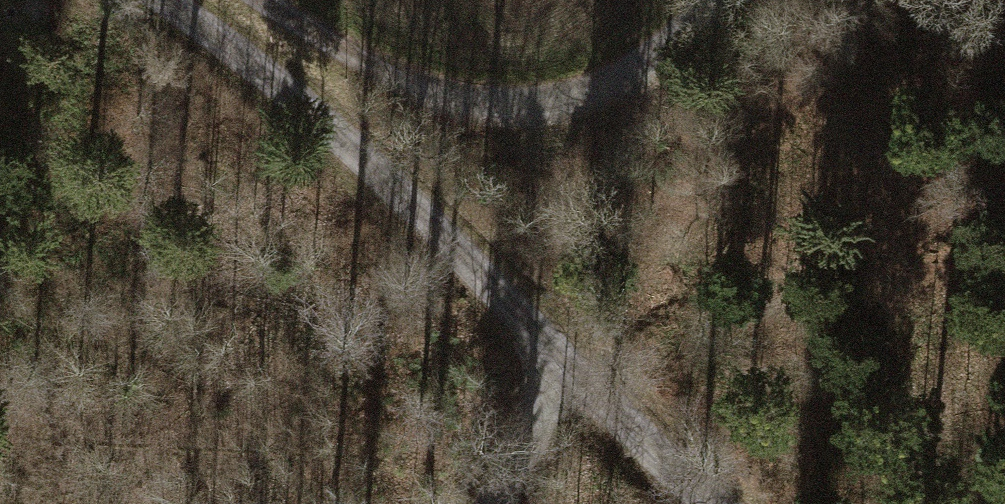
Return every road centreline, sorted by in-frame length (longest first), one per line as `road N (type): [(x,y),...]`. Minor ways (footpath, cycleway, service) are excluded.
road 1 (track): [(166,0),(364,155),(569,356)]
road 2 (track): [(263,0),(403,79),(475,99),(522,102),(571,94),(623,72),(702,0)]
road 3 (track): [(569,356),(718,503)]
road 4 (track): [(547,334),(644,297),(716,229)]
road 5 (track): [(490,503),(569,356)]

